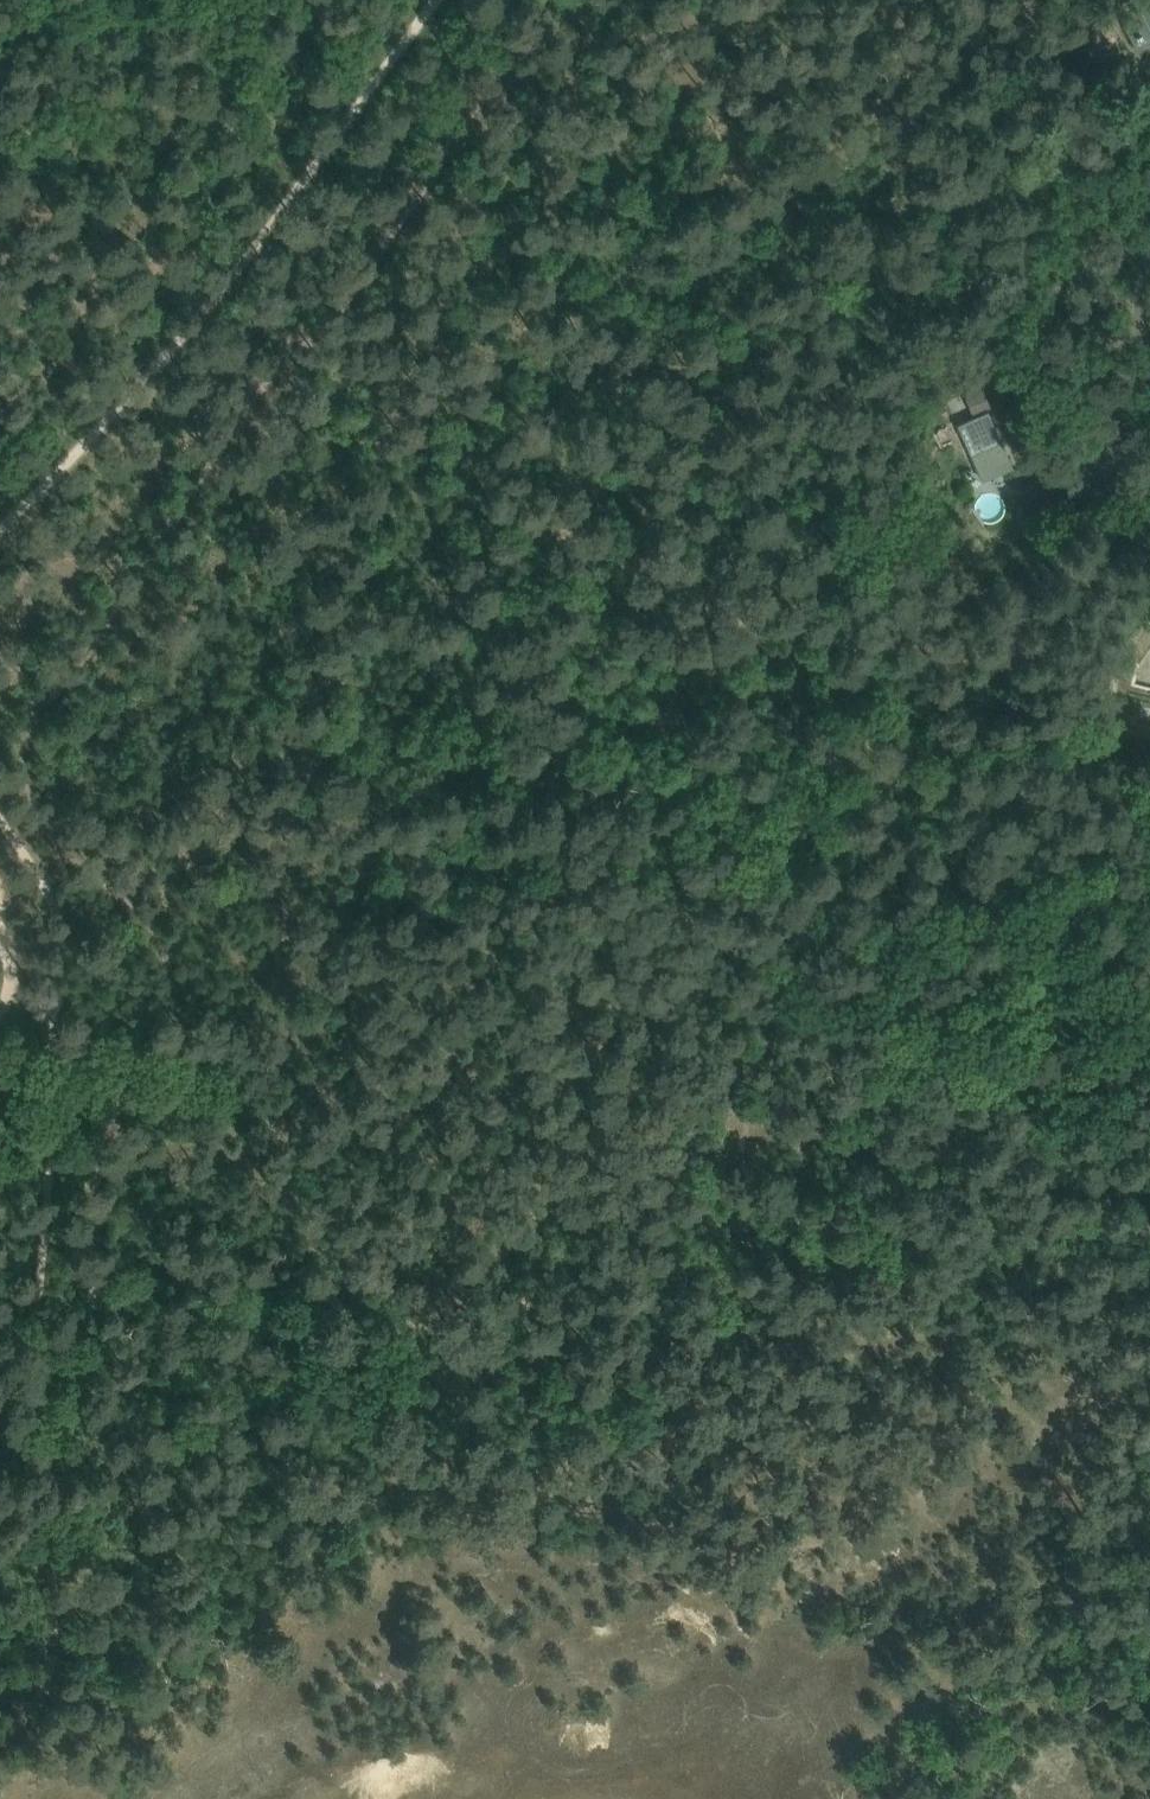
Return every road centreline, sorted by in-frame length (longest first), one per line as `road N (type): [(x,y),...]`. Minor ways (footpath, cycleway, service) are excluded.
road 1 (track): [(118,420),(213,486),(262,503),(574,572),(661,615),(772,691),(868,738),(908,750),(1014,752),(1067,766),(1109,810),(1149,896)]

